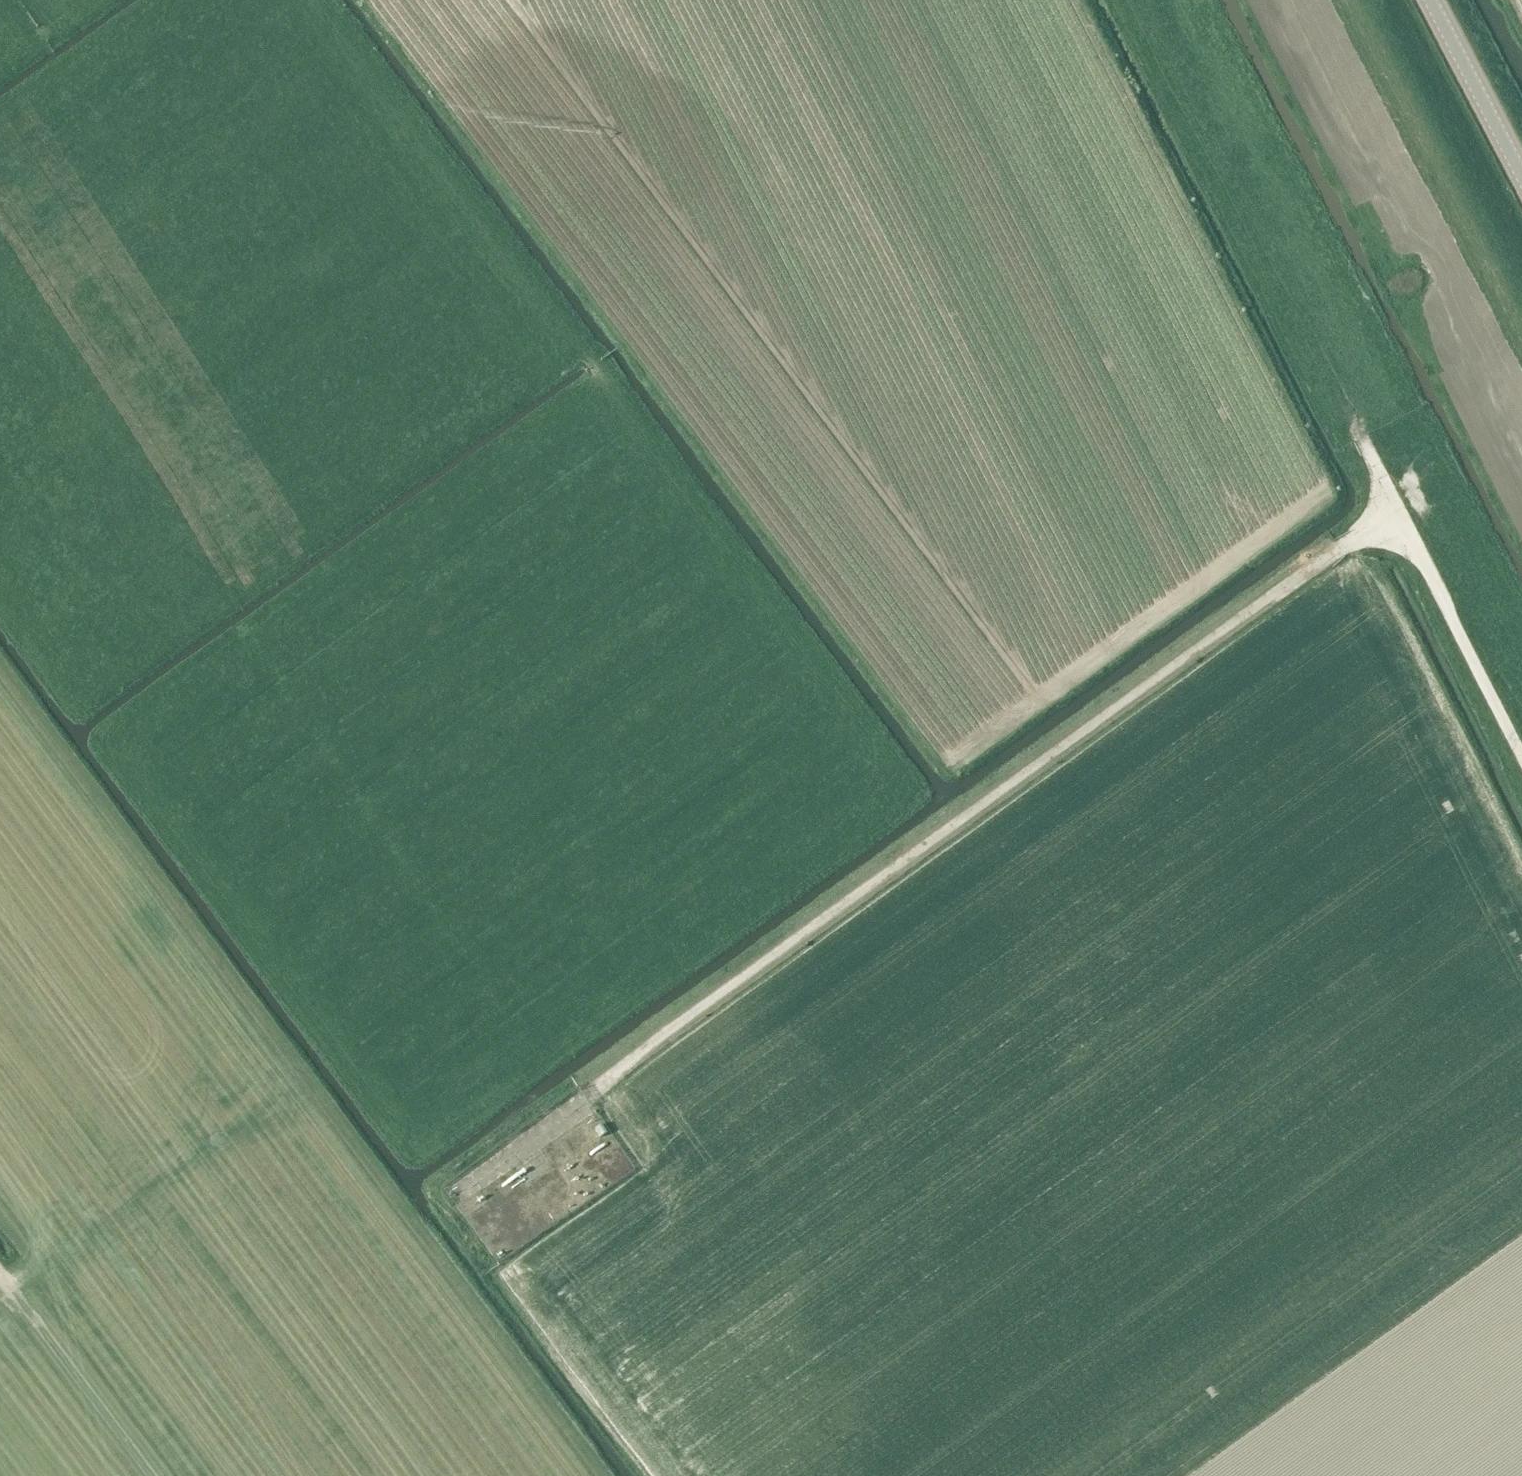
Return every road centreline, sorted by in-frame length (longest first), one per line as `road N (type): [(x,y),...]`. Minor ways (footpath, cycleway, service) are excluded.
road 1 (track): [(1371,457),(1521,754)]
road 2 (tertiary): [(1521,175),(1430,0)]

